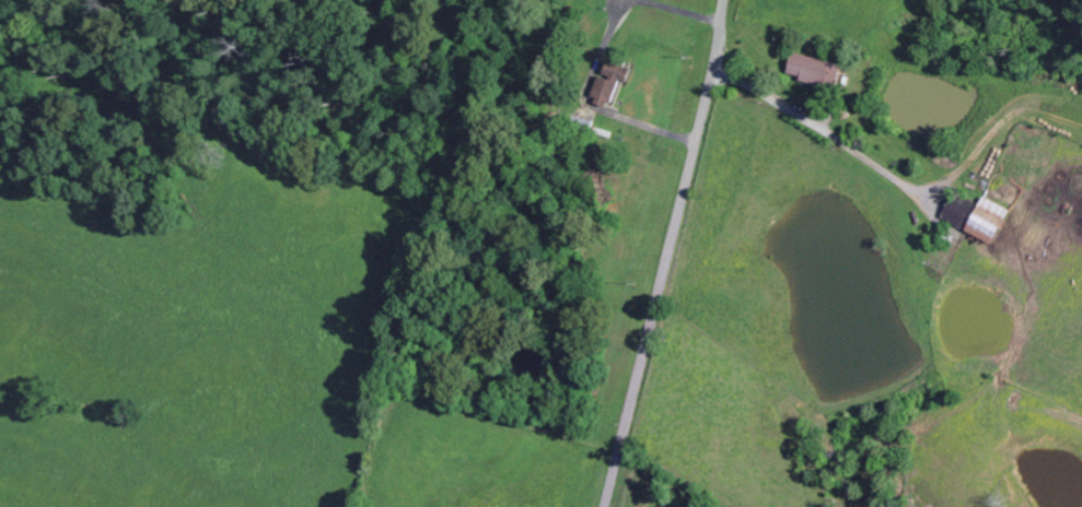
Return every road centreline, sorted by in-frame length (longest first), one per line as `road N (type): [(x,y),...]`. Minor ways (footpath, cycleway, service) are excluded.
road 1 (residential): [(605,506),(726,0)]

